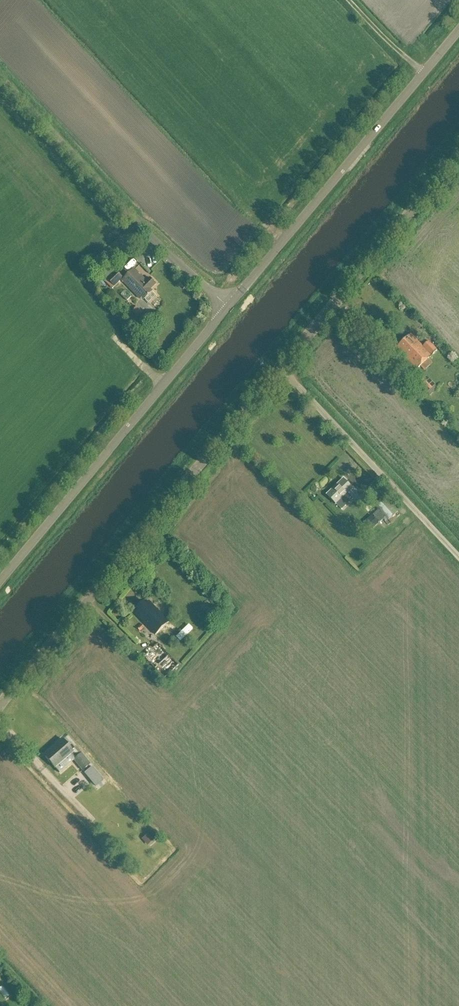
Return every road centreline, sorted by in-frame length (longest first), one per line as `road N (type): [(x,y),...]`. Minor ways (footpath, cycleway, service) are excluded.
road 1 (tertiary): [(0,711),(281,369)]
road 2 (unclassified): [(228,309),(458,30)]
road 3 (unclassified): [(0,586),(228,309)]
road 4 (unclassified): [(228,309),(0,77)]
road 5 (tertiary): [(281,369),(458,158)]
road 6 (unclassified): [(458,558),(281,369)]

